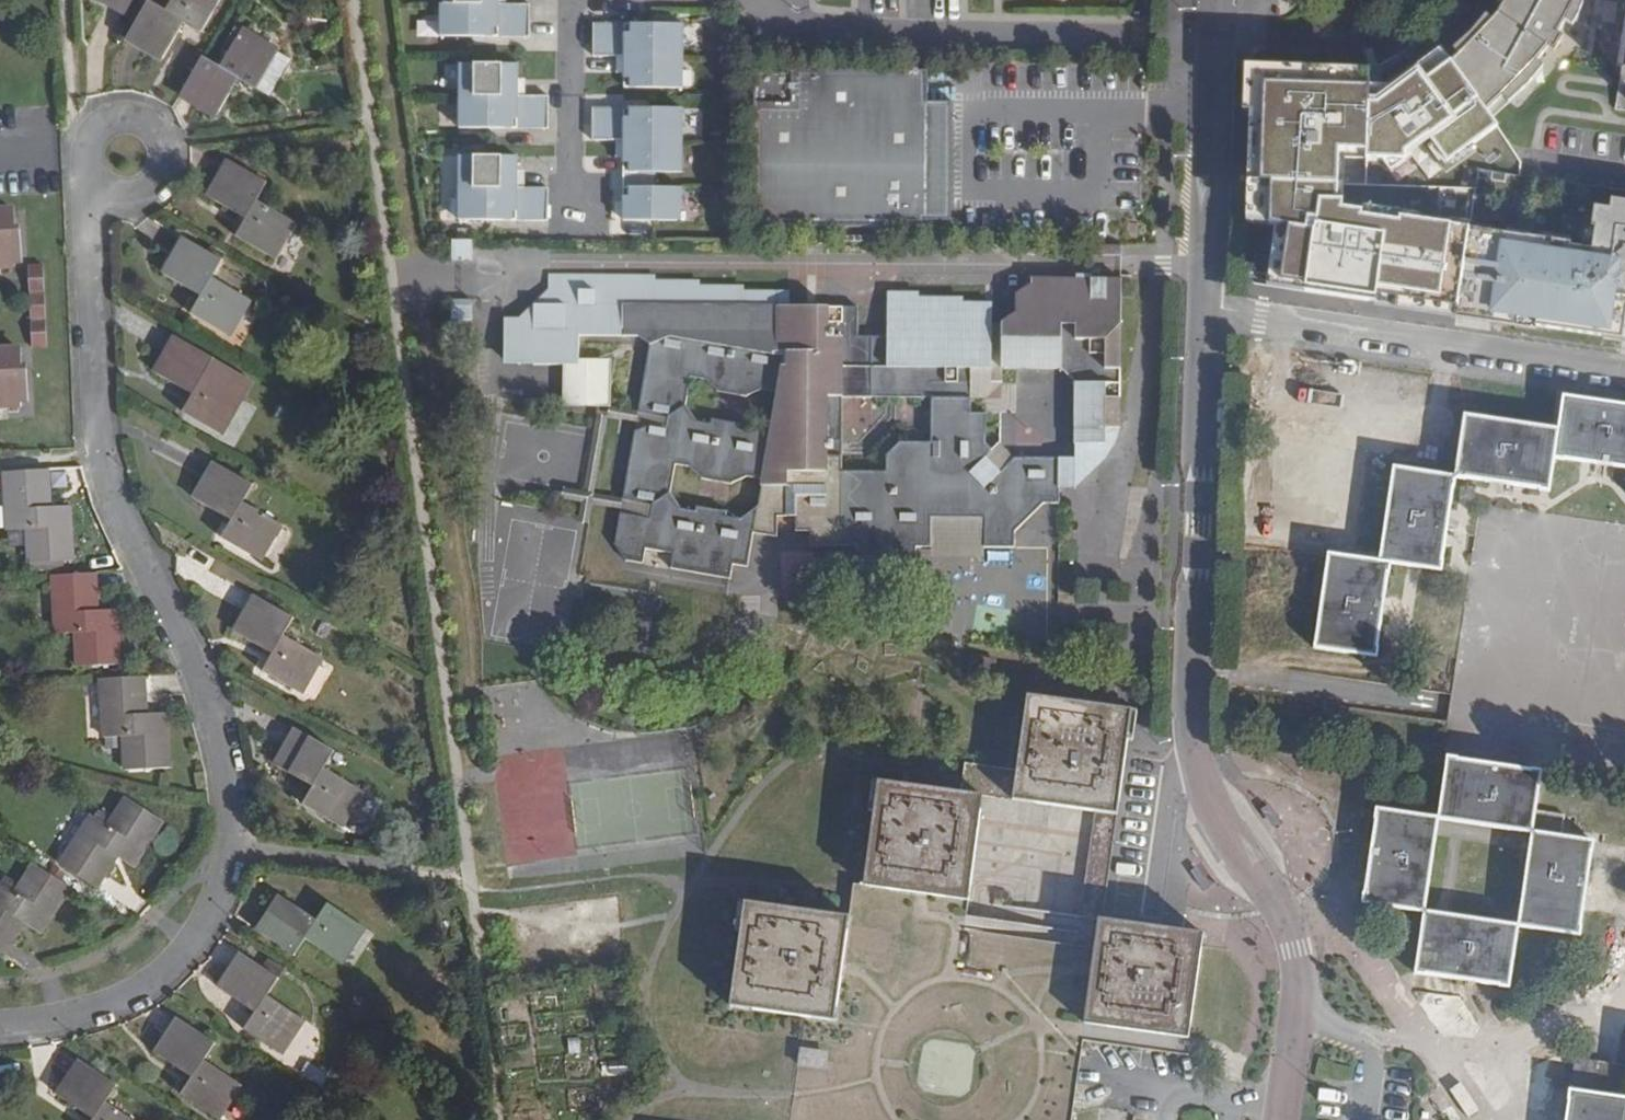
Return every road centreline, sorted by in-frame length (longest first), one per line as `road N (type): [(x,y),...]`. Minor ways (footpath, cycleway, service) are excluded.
road 1 (residential): [(0,1027),(83,1016),(166,974),(215,911),(233,854),(228,773),(206,708),(95,446),(83,215),(125,154)]
road 2 (residential): [(1285,1119),(1301,990),(1298,948),(1275,898),(1211,807),(1195,753),(1206,306)]
road 3 (residential): [(1206,306),(1624,372)]
road 4 (residential): [(1206,306),(1217,0)]

